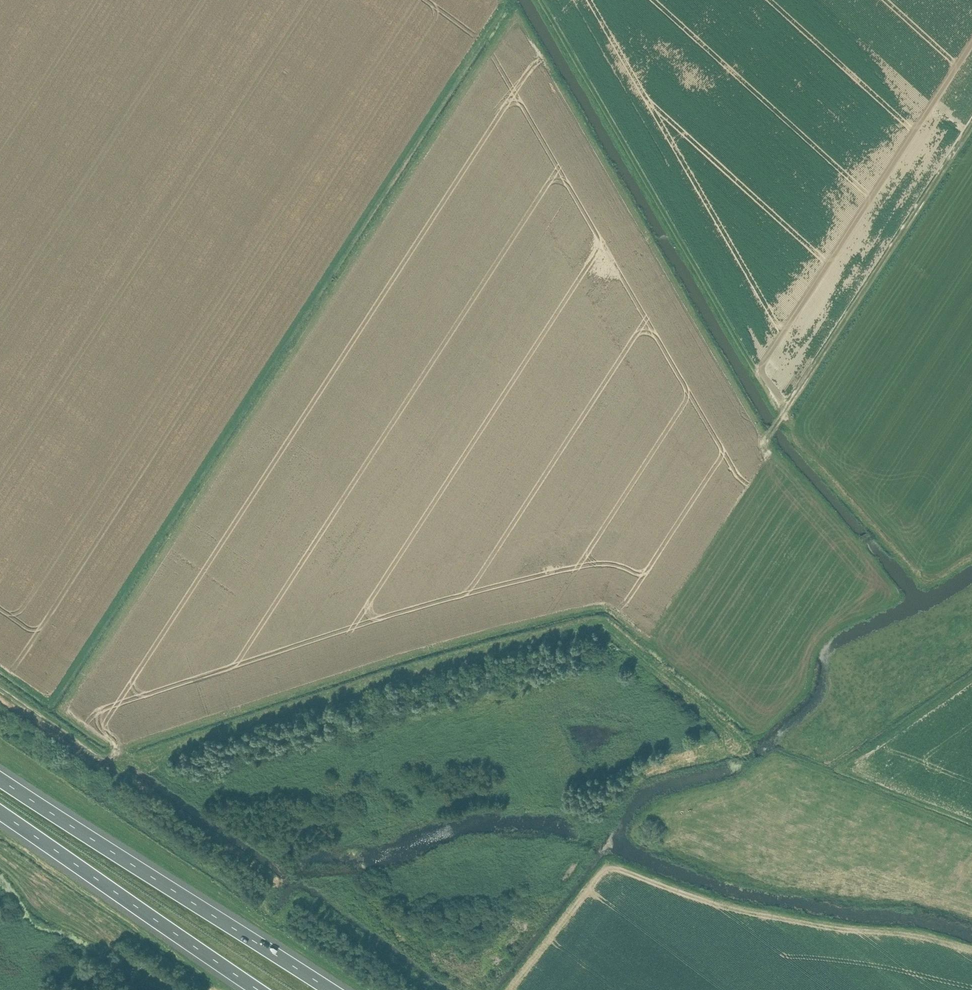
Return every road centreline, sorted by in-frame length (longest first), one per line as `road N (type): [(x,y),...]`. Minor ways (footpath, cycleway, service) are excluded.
road 1 (motorway): [(330,989),(0,775)]
road 2 (motorway): [(0,816),(254,989)]

